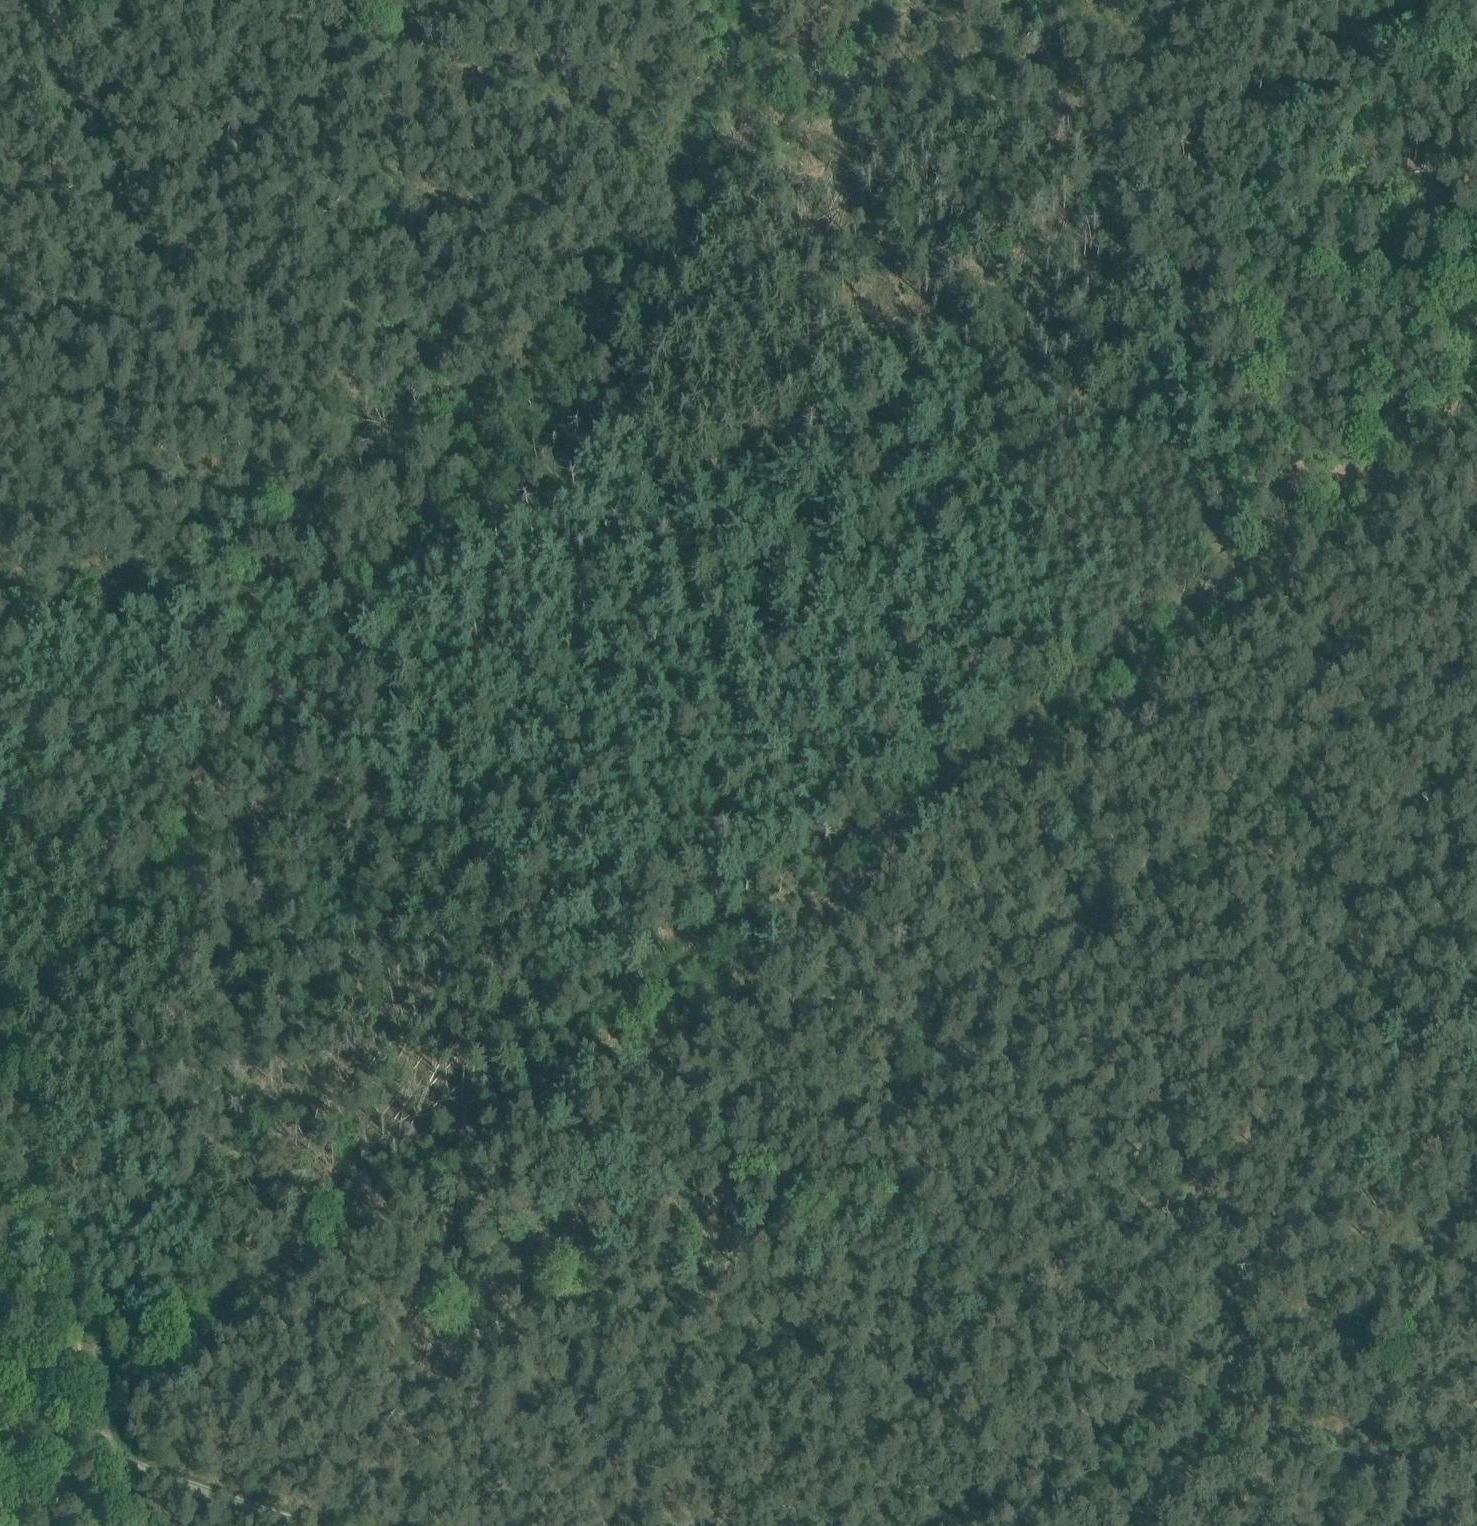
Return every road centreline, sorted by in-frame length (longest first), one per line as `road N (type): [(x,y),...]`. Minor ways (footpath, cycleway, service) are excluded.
road 1 (track): [(30,1525),(89,1419)]

